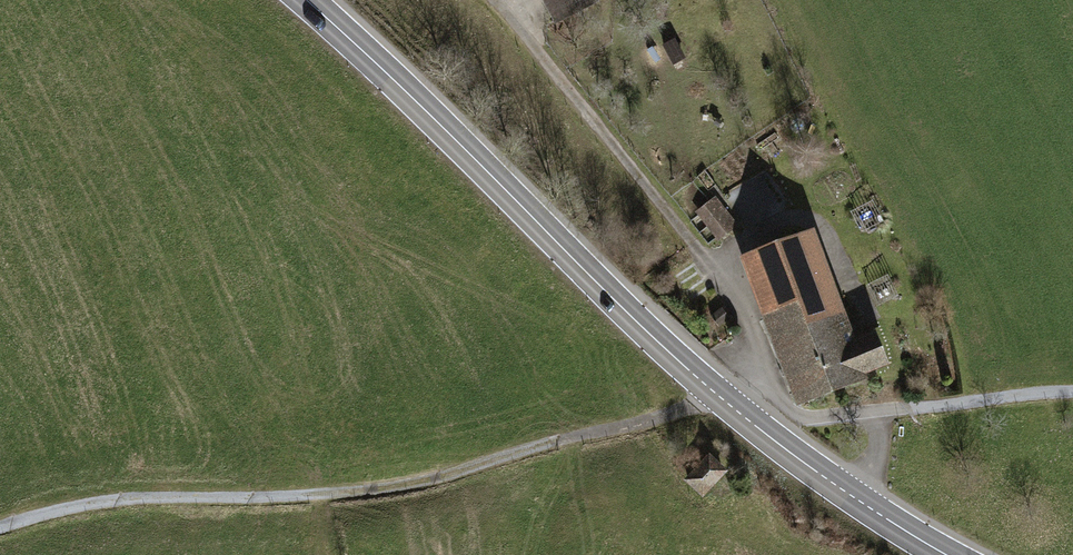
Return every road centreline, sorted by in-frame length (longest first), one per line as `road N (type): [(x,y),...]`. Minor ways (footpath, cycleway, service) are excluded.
road 1 (secondary): [(946,554),(710,389),(303,0)]
road 2 (track): [(710,389),(692,409),(408,484),(92,504),(0,529)]
road 3 (track): [(1072,392),(877,411)]

